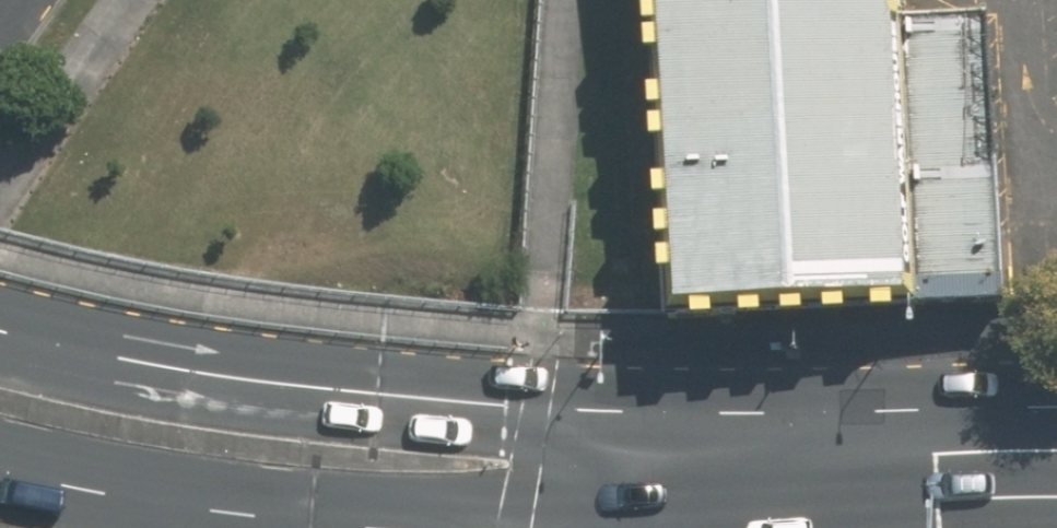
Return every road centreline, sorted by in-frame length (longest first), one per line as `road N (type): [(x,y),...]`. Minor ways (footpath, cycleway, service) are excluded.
road 1 (primary): [(0,332),(138,361),(503,404),(536,412),(662,484)]
road 2 (primary): [(429,527),(245,514),(0,473)]
road 3 (primary): [(1056,456),(662,484)]
road 4 (primary): [(662,484),(509,527)]

